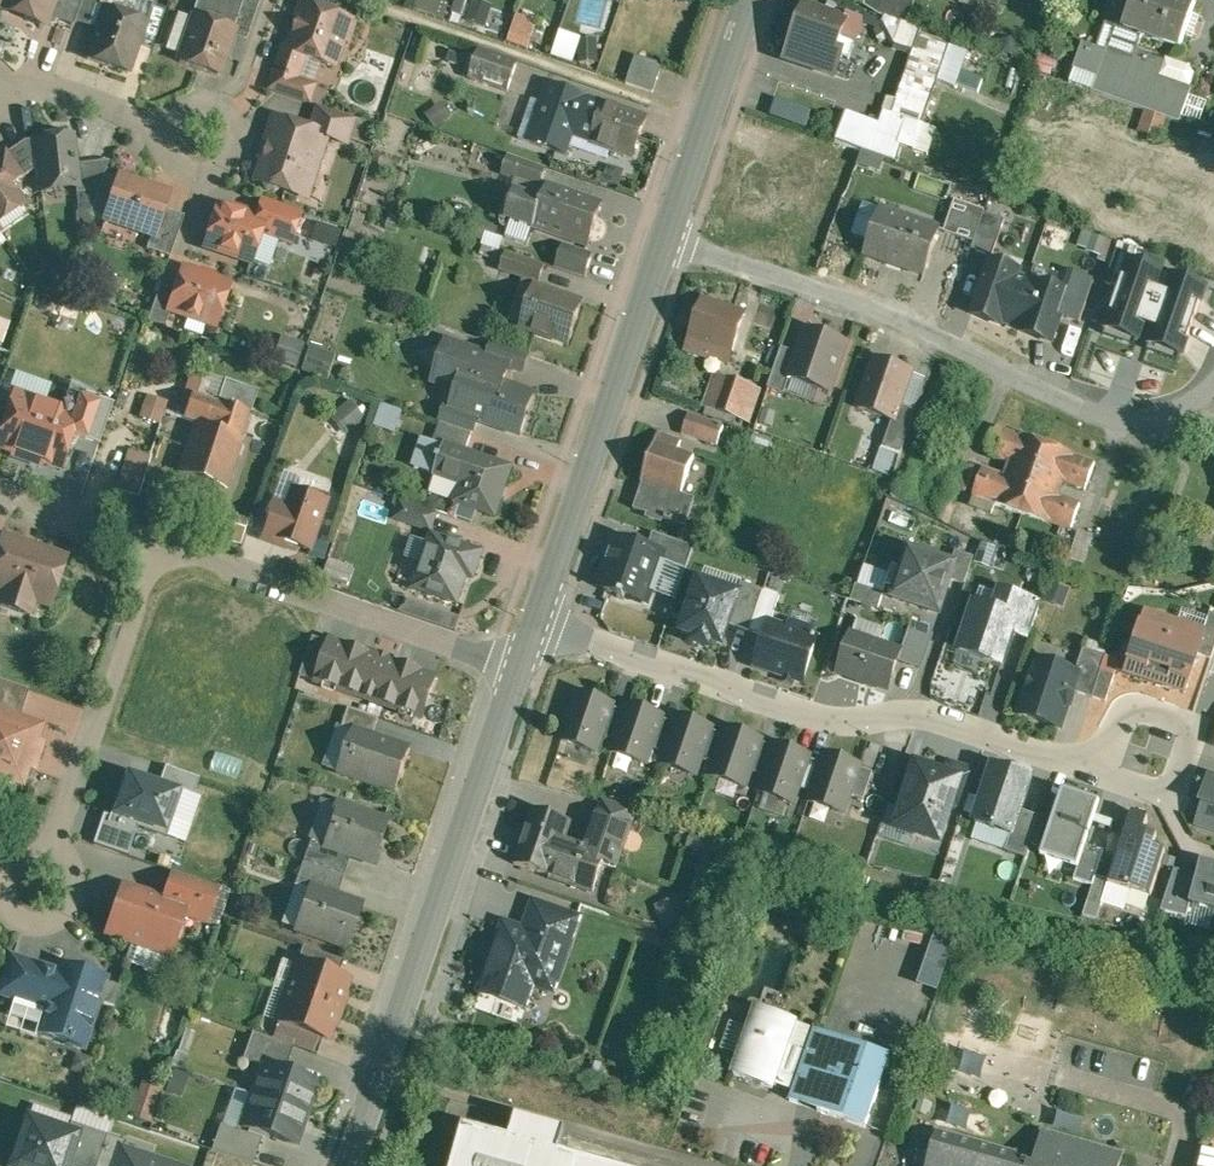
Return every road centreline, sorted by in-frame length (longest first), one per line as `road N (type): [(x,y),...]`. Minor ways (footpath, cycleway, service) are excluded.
road 1 (residential): [(533,625),(808,716),(917,715),(1056,758),(1147,756)]
road 2 (residential): [(1213,384),(1167,421),(1122,420),(939,335),(664,236)]
road 3 (tertiary): [(518,668),(348,1165)]
road 4 (tertiary): [(664,236),(533,625)]
road 5 (residential): [(518,668),(154,542)]
road 6 (residential): [(154,542),(48,845)]
road 7 (tertiary): [(745,0),(664,236)]
road 8 (residential): [(48,845),(16,852),(4,868),(2,890),(22,916),(37,920),(68,907),(77,887),(65,854)]
road 9 (residential): [(167,125),(166,145),(179,166),(209,173),(230,160),(237,138),(231,117),(212,104),(176,113)]
road 10 (residential): [(5,89),(44,88),(167,125)]
road 11 (residential): [(154,542),(0,494)]

